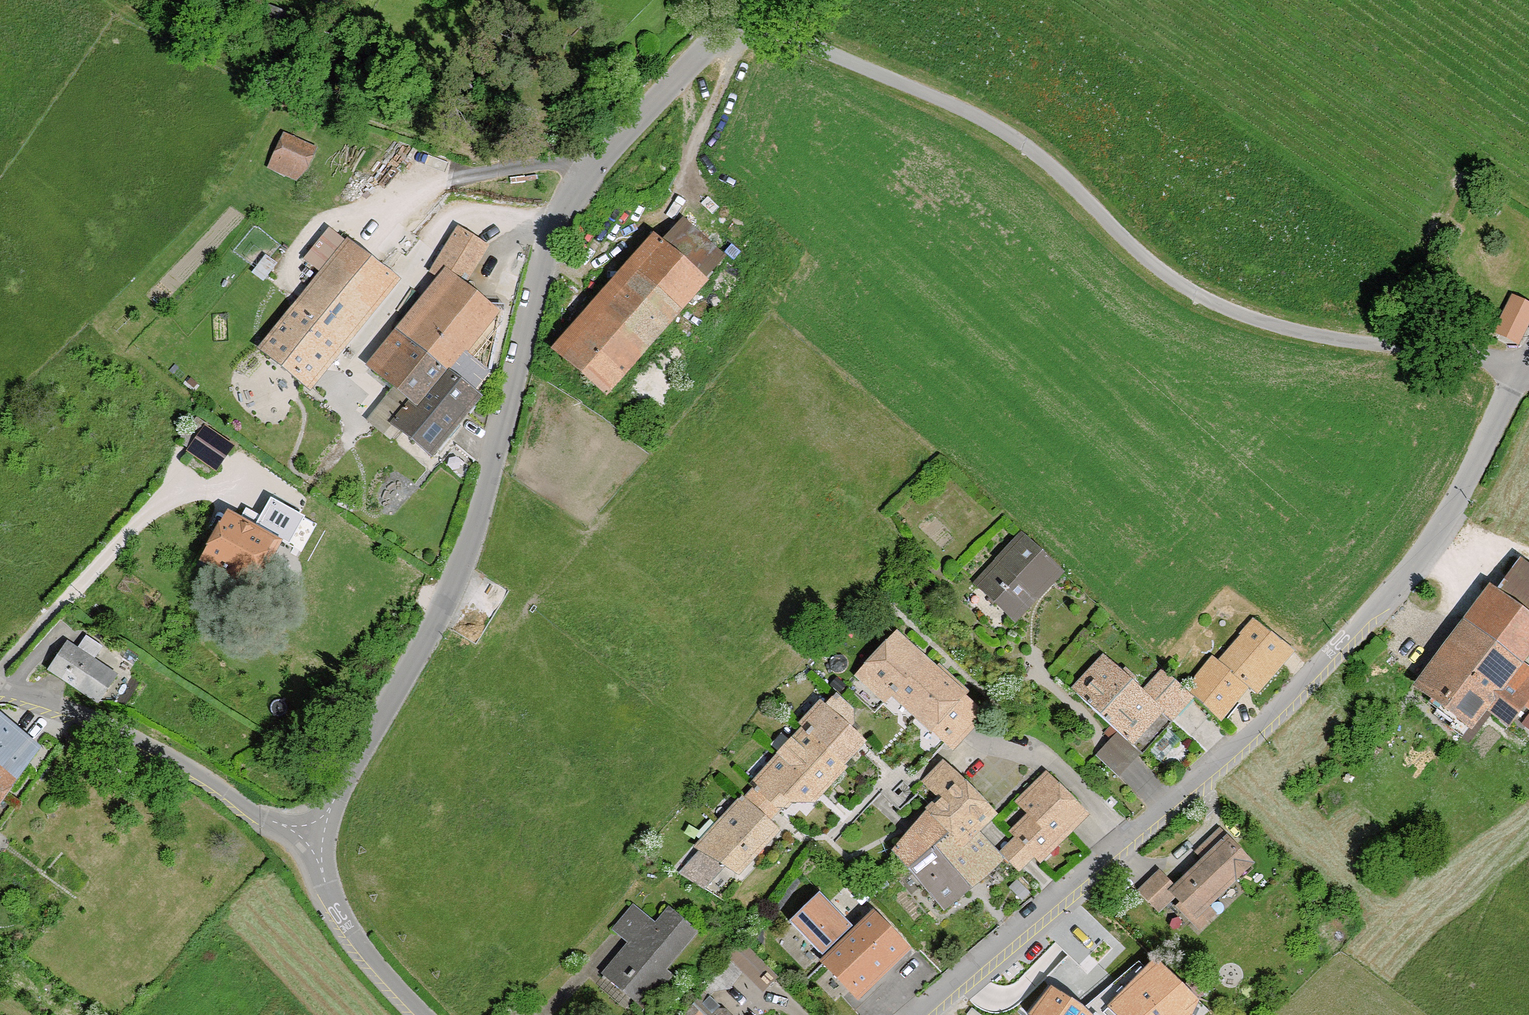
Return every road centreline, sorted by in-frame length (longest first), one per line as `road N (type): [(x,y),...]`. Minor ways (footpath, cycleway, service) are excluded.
road 1 (unclassified): [(313,835),(444,612),(465,560),(562,209),(620,136),(739,15)]
road 2 (residential): [(919,1014),(1229,756),(1384,603),(1441,526),(1523,370)]
road 3 (unclassified): [(1523,370),(1240,315),(1133,249),(1090,200),(984,117),(739,15)]
road 4 (track): [(444,612),(242,477),(161,500),(0,669)]
road 5 (unclassified): [(313,835),(254,814),(157,750),(0,691)]
road 6 (unclassified): [(425,1014),(341,920),(313,835)]

